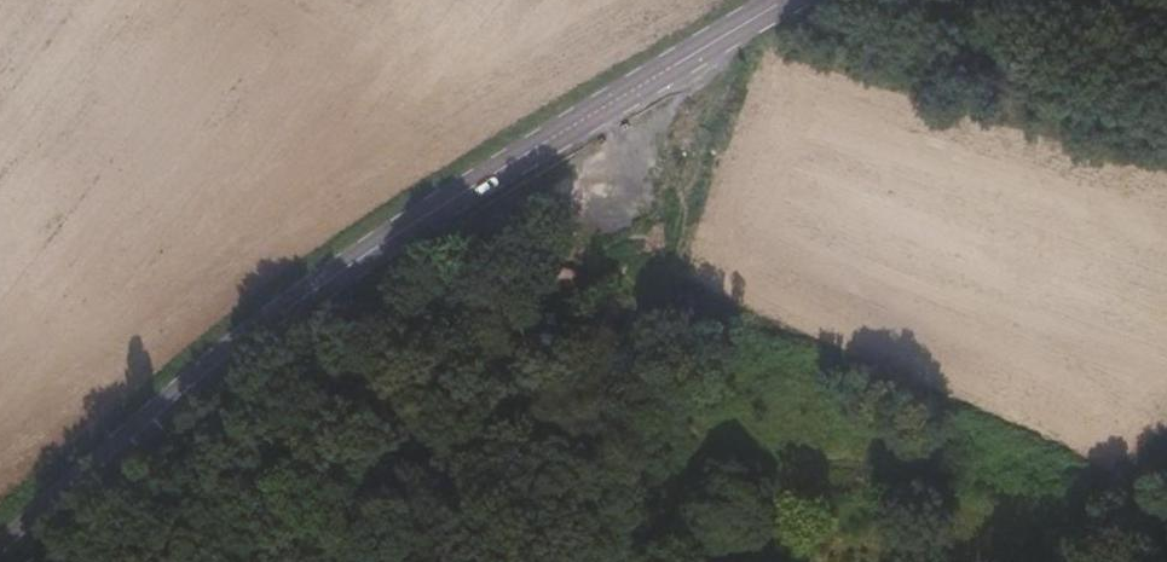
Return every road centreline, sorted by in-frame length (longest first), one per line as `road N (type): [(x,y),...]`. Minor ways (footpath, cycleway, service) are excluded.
road 1 (secondary): [(0,557),(299,295),(791,0)]
road 2 (track): [(494,561),(549,475),(683,188),(723,35)]
road 3 (track): [(1166,437),(999,561)]

